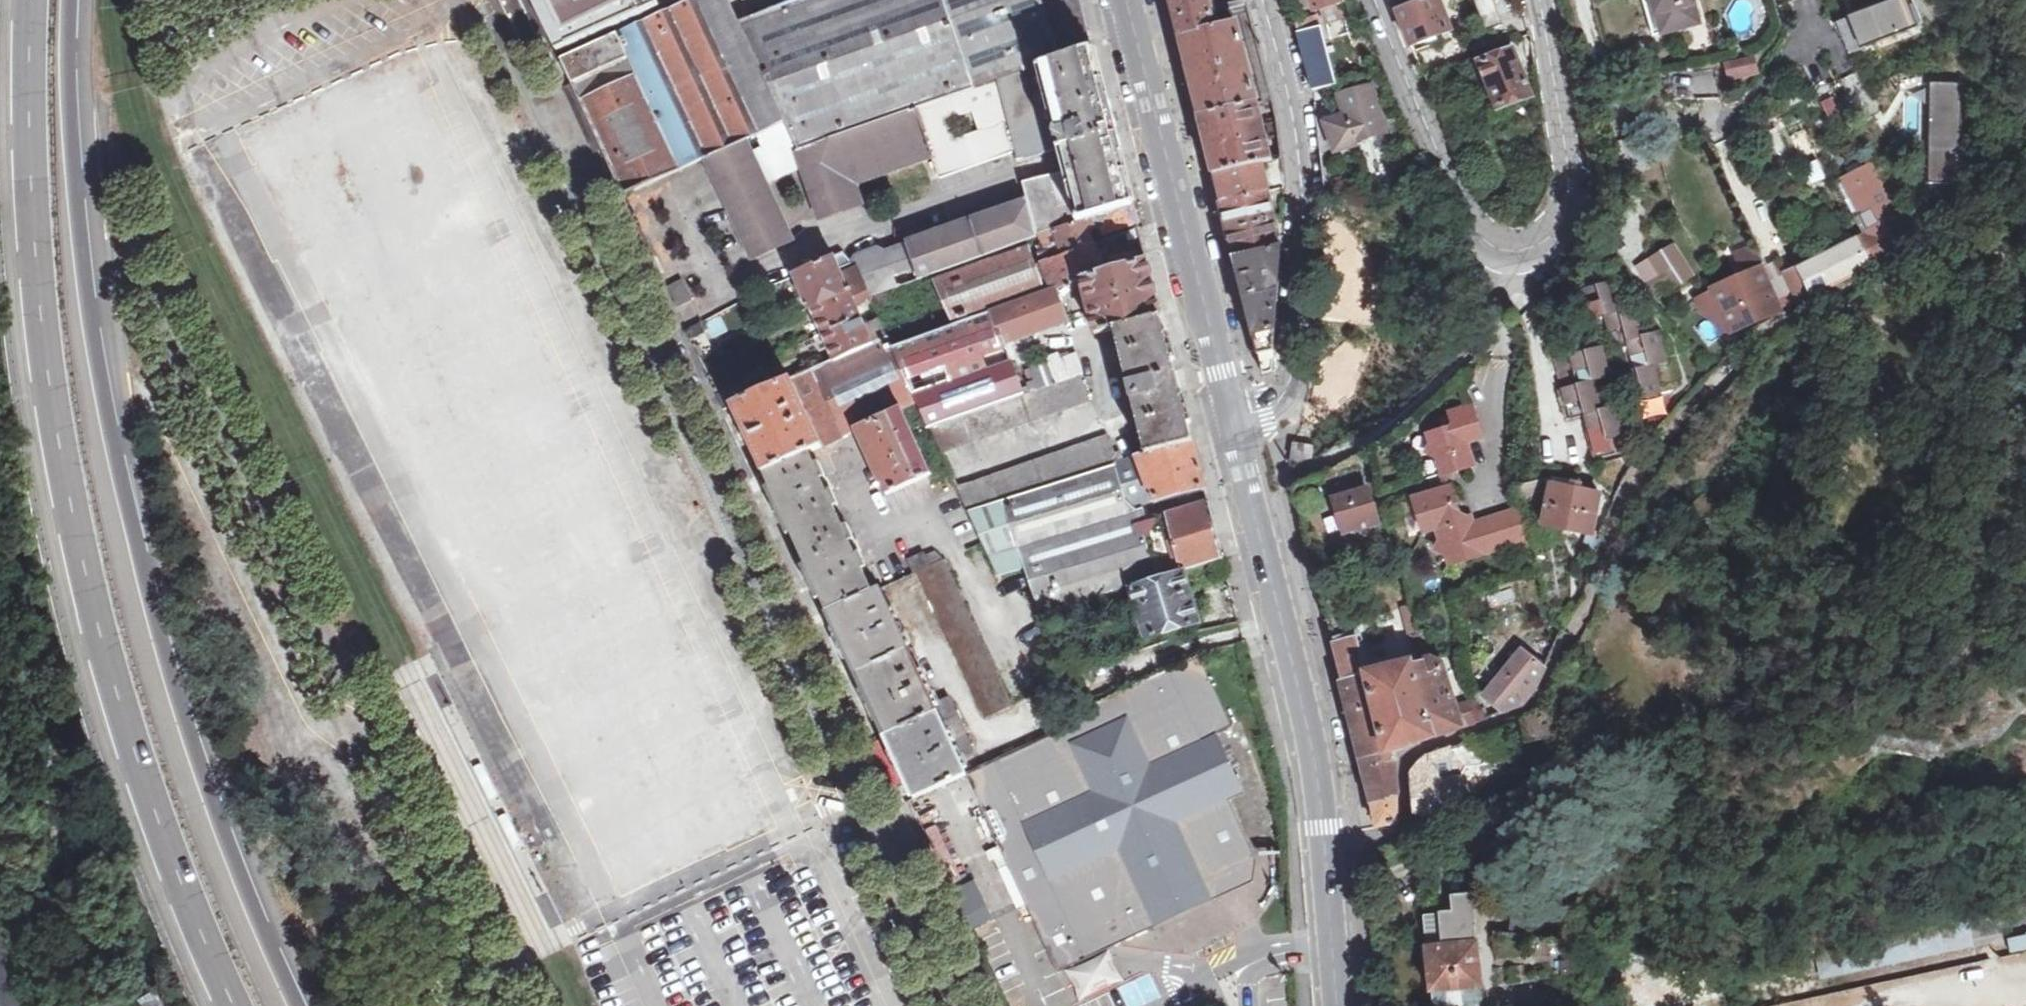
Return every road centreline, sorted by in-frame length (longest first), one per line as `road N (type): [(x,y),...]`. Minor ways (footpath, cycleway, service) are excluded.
road 1 (residential): [(950,1005),(477,0)]
road 2 (trunk): [(286,1005),(210,824),(126,537),(99,391),(71,163),(70,0)]
road 3 (trunk): [(29,0),(36,283),(76,545),(116,696),(234,1005)]
road 4 (unclassified): [(1838,289),(1759,339),(1637,477),(1540,703),(1408,760),(1406,831),(1327,853)]
road 5 (tertiary): [(1238,421),(1287,395),(1296,381),(1303,312),(1302,168),(1262,0)]
road 6 (tertiary): [(1238,421),(1320,762),(1327,853)]
road 7 (tertiary): [(1129,0),(1238,421)]
road 8 (tertiary): [(1375,0),(1459,198),(1485,237),(1508,247)]
road 9 (tertiary): [(1508,247),(1549,232),(1569,180),(1541,0)]
road 10 (residential): [(1508,247),(1564,441)]
road 11 (tertiary): [(1327,853),(1339,1005)]

